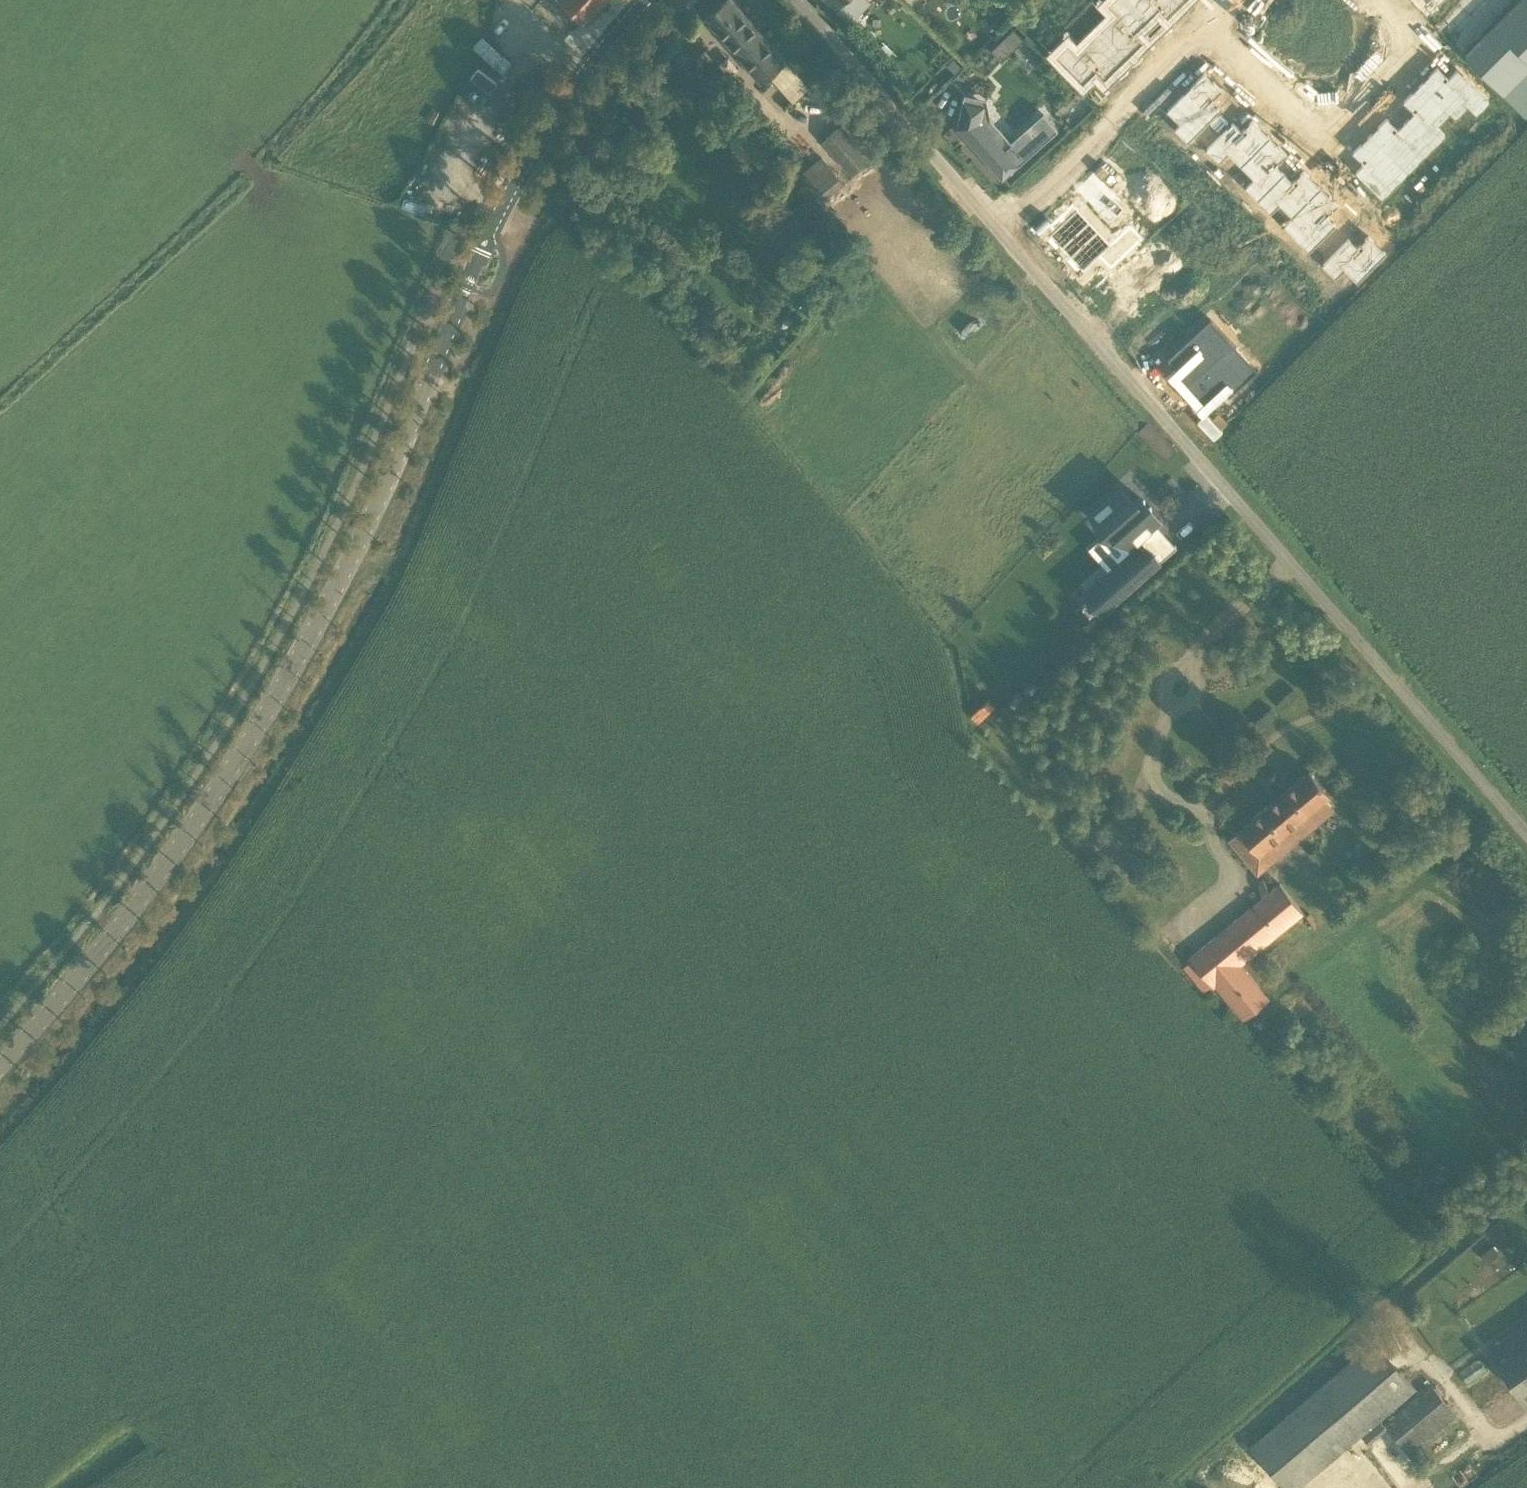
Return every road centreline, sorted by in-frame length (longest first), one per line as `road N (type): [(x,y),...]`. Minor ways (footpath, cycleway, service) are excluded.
road 1 (tertiary): [(0,1058),(233,767),(389,476),(499,208),(549,126),(648,0)]
road 2 (residential): [(1526,838),(997,229)]
road 3 (residential): [(997,229),(795,0)]
road 4 (residential): [(997,229),(1052,184),(1203,23)]
road 5 (residential): [(1386,0),(1421,37),(1419,52),(1335,139),(1318,141),(1302,129)]
road 6 (residential): [(1302,129),(1203,23)]

